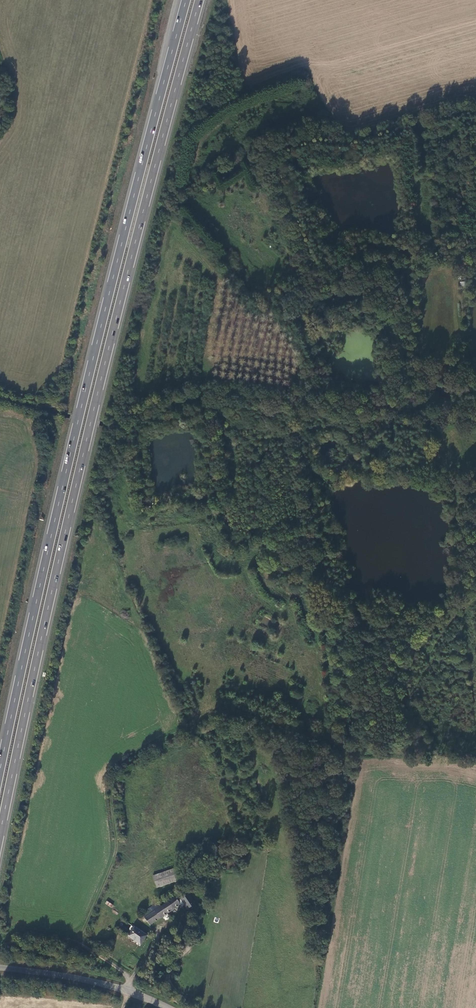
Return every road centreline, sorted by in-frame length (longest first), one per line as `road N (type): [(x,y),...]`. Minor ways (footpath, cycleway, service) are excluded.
road 1 (trunk): [(0,835),(101,377),(199,0)]
road 2 (trunk): [(186,0),(93,358),(0,771)]
road 3 (track): [(81,940),(116,848),(112,786),(124,763),(213,709)]
road 4 (track): [(335,279),(375,270),(401,277),(413,302),(407,411)]
road 5 (track): [(407,411),(266,385),(240,356)]
road 6 (unclassified): [(0,967),(121,986),(169,1007)]
road 7 (track): [(133,976),(81,940),(12,933)]

